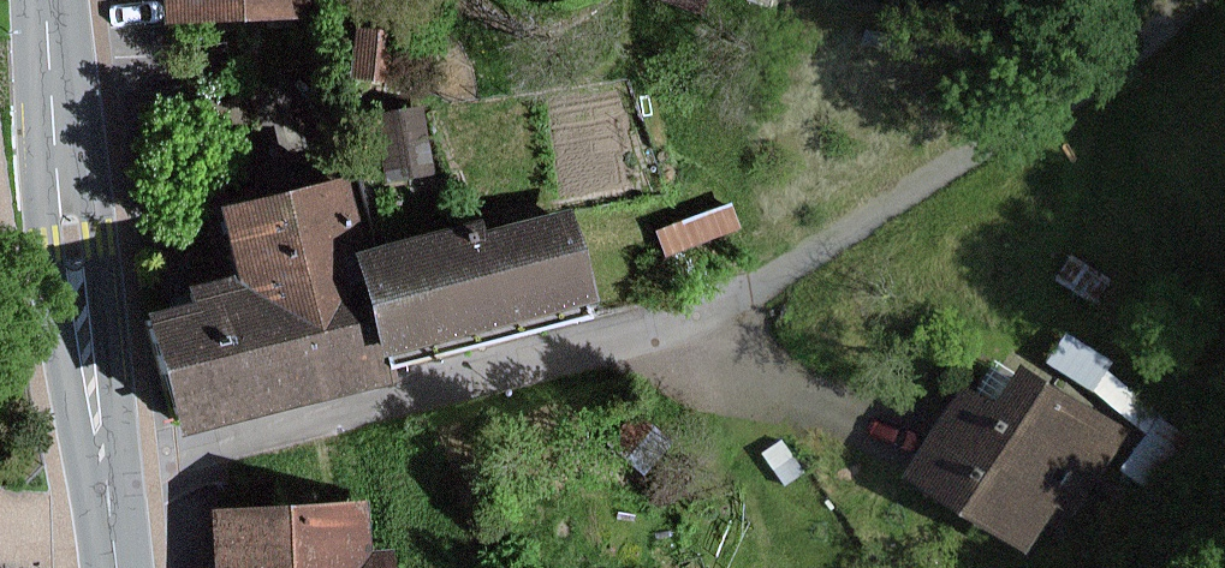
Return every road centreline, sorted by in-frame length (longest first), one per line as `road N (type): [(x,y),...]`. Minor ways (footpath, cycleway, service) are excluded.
road 1 (tertiary): [(115,567),(50,0)]
road 2 (track): [(1024,116),(1193,0)]

